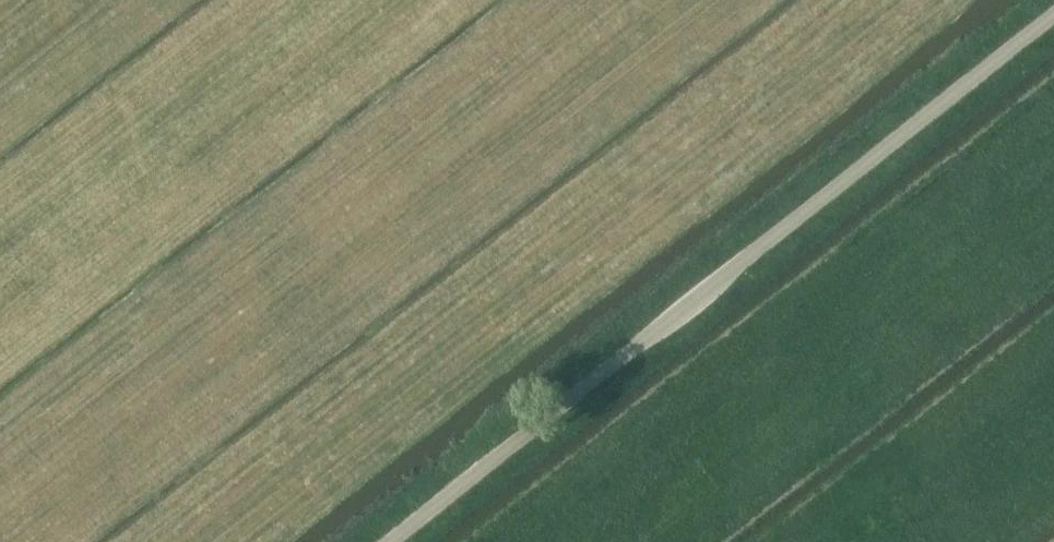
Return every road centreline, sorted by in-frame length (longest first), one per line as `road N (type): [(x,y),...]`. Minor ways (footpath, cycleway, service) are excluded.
road 1 (unclassified): [(393,541),(1053,18)]

